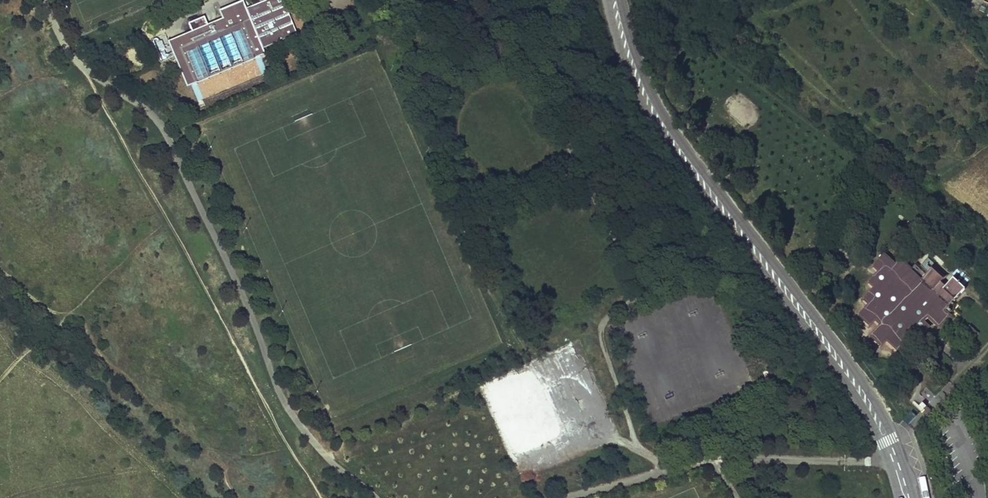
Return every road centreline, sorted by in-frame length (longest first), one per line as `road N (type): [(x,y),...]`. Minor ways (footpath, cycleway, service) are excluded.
road 1 (unclassified): [(607,0),(624,63),(658,134),(850,389),(881,442),(898,497)]
road 2 (unclassified): [(913,497),(861,379),(672,129),(633,48),(621,0)]

